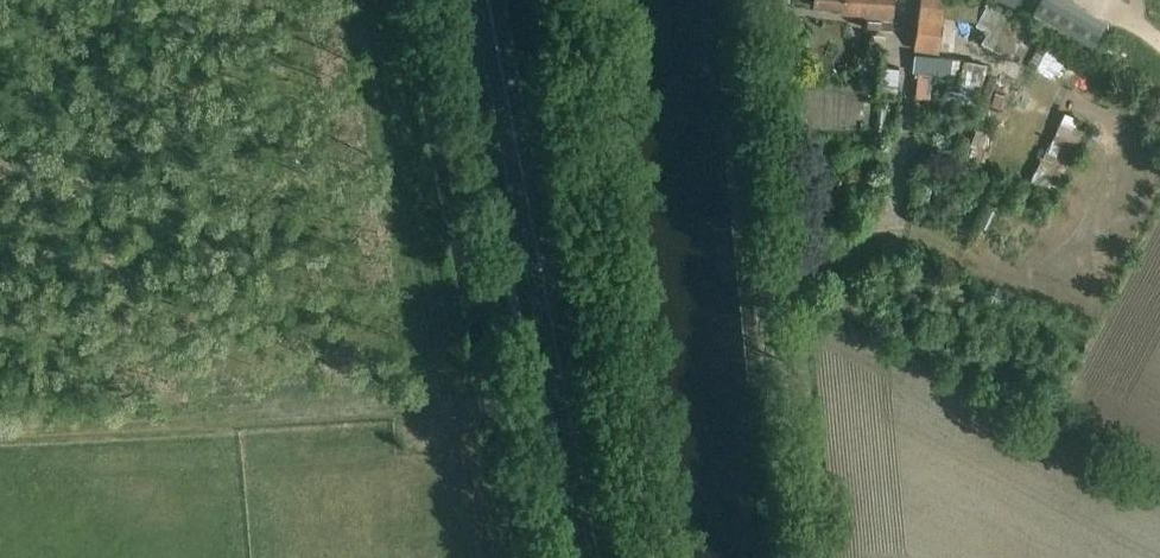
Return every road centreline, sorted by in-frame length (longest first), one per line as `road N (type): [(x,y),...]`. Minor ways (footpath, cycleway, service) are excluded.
road 1 (track): [(571,411),(0,433)]
road 2 (primary): [(599,557),(490,0)]
road 3 (unclassified): [(789,557),(748,0)]

